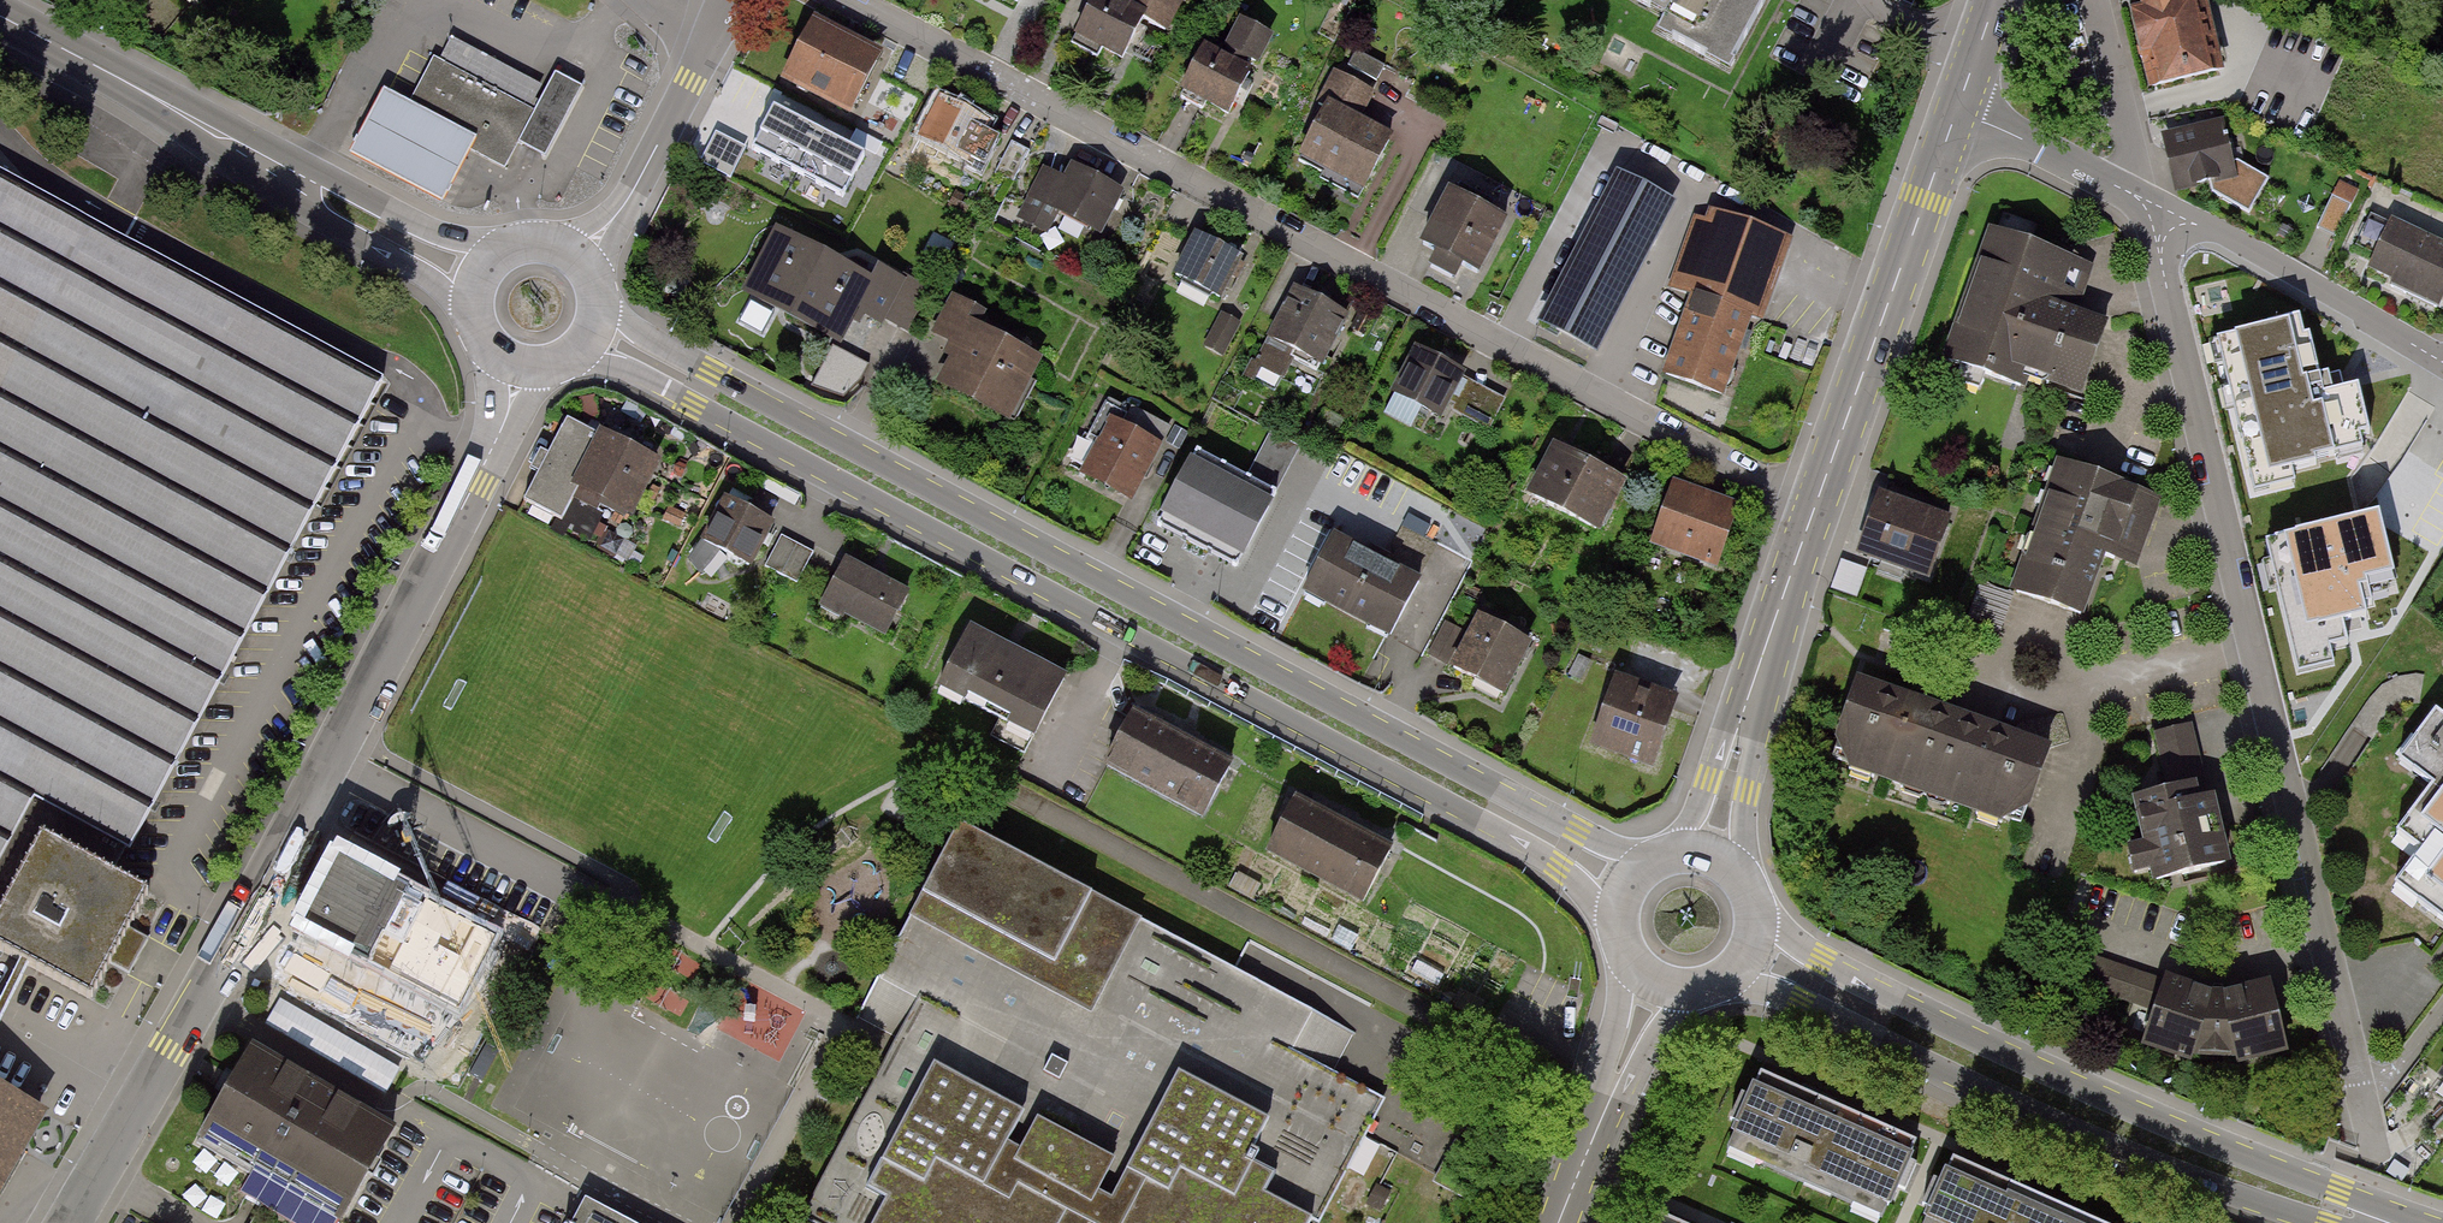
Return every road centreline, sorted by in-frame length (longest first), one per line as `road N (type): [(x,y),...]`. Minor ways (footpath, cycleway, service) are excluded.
road 1 (primary): [(567,349),(694,403),(1507,839),(1557,871),(1616,928)]
road 2 (primary): [(1646,864),(1529,809),(590,308)]
road 3 (residential): [(843,0),(1816,505)]
road 4 (residential): [(68,1222),(322,776),(504,422),(522,356)]
road 5 (residential): [(2365,1114),(2159,254),(2162,219)]
road 6 (primary): [(2398,1222),(1821,961),(1758,913)]
road 7 (primary): [(1728,981),(1800,1004),(2177,1174),(2321,1222)]
road 8 (primary): [(0,14),(489,281)]
road 9 (tertiary): [(1816,505),(1957,111)]
road 10 (tertiary): [(1709,854),(1816,505)]
road 11 (residential): [(2162,219),(2192,223),(2234,244),(2442,362)]
road 12 (residential): [(574,267),(652,155),(711,34)]
road 13 (tertiary): [(1560,1222),(1657,987)]
road 14 (residential): [(2130,193),(2139,177),(2099,0)]
road 15 (residential): [(1957,111),(2130,193)]
road 16 (residential): [(2365,1114),(2442,1011)]

